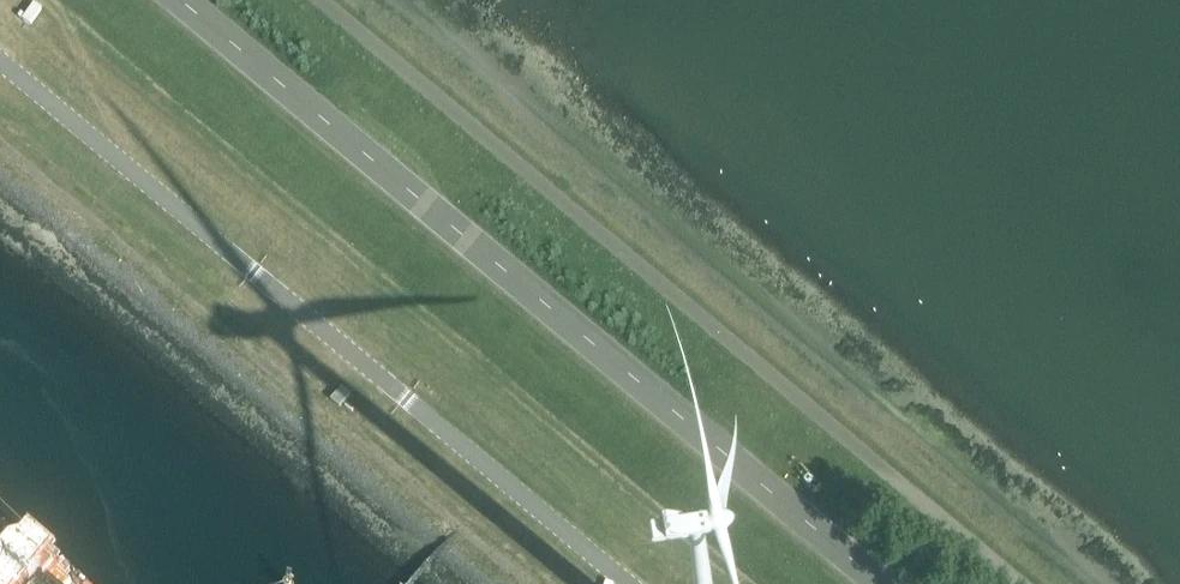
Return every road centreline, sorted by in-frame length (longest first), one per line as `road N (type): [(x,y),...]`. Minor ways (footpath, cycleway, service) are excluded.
road 1 (tertiary): [(882,583),(184,0)]

